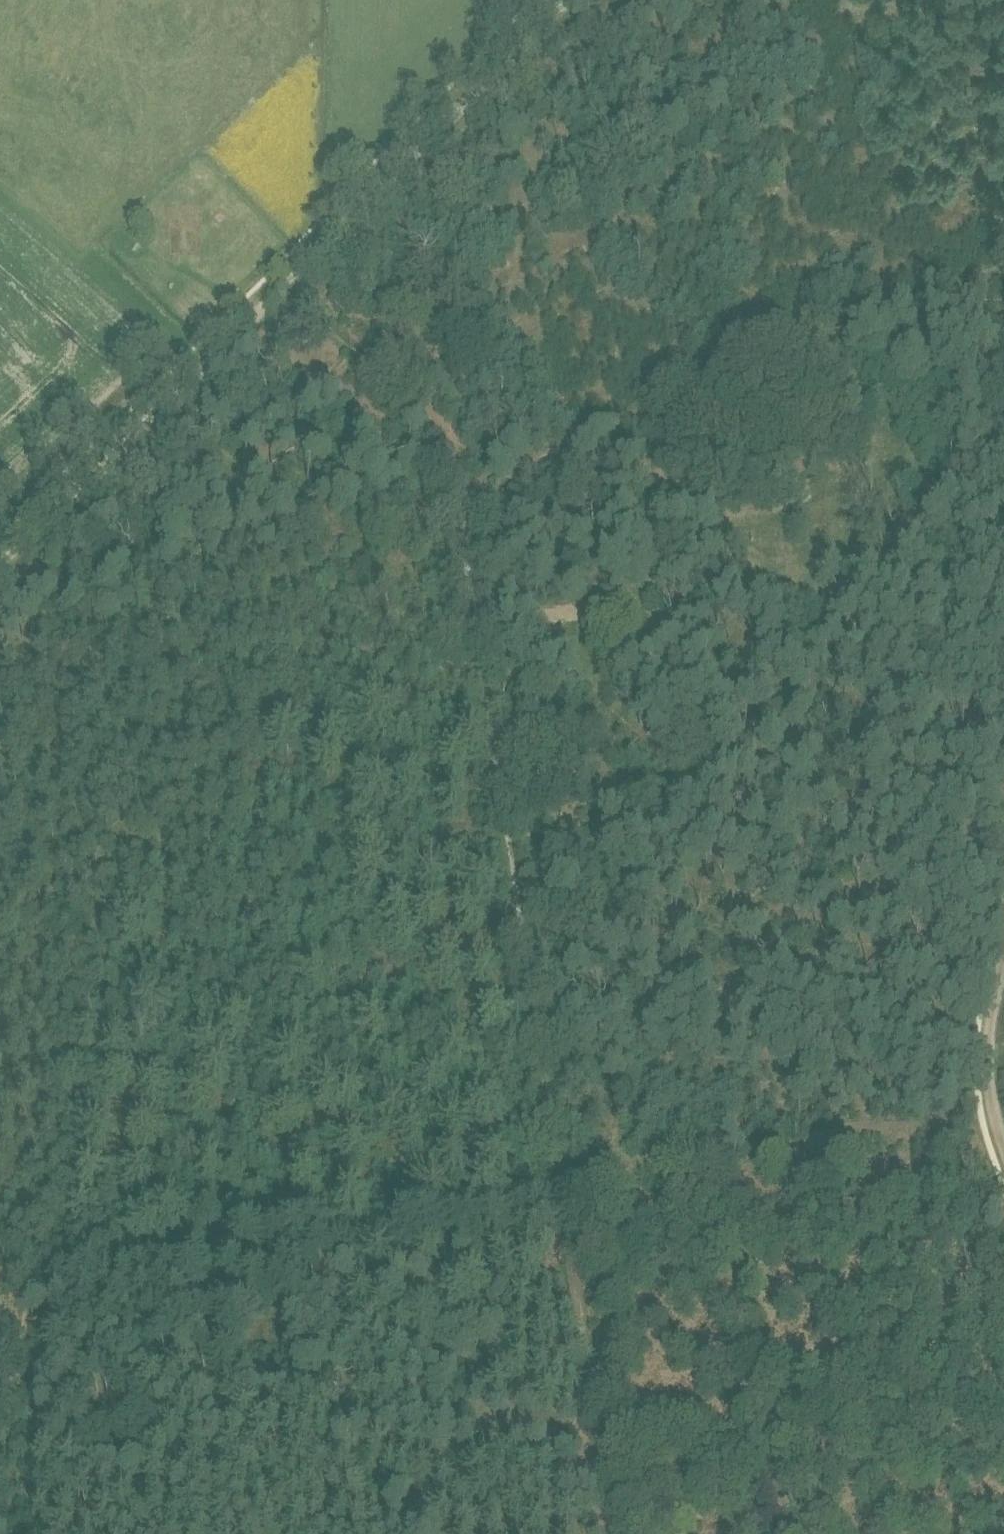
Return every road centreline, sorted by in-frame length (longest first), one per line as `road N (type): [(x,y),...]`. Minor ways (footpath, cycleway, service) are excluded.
road 1 (track): [(565,0),(276,292)]
road 2 (track): [(276,292),(0,571)]
road 3 (track): [(1003,1137),(988,1072),(1003,944)]

